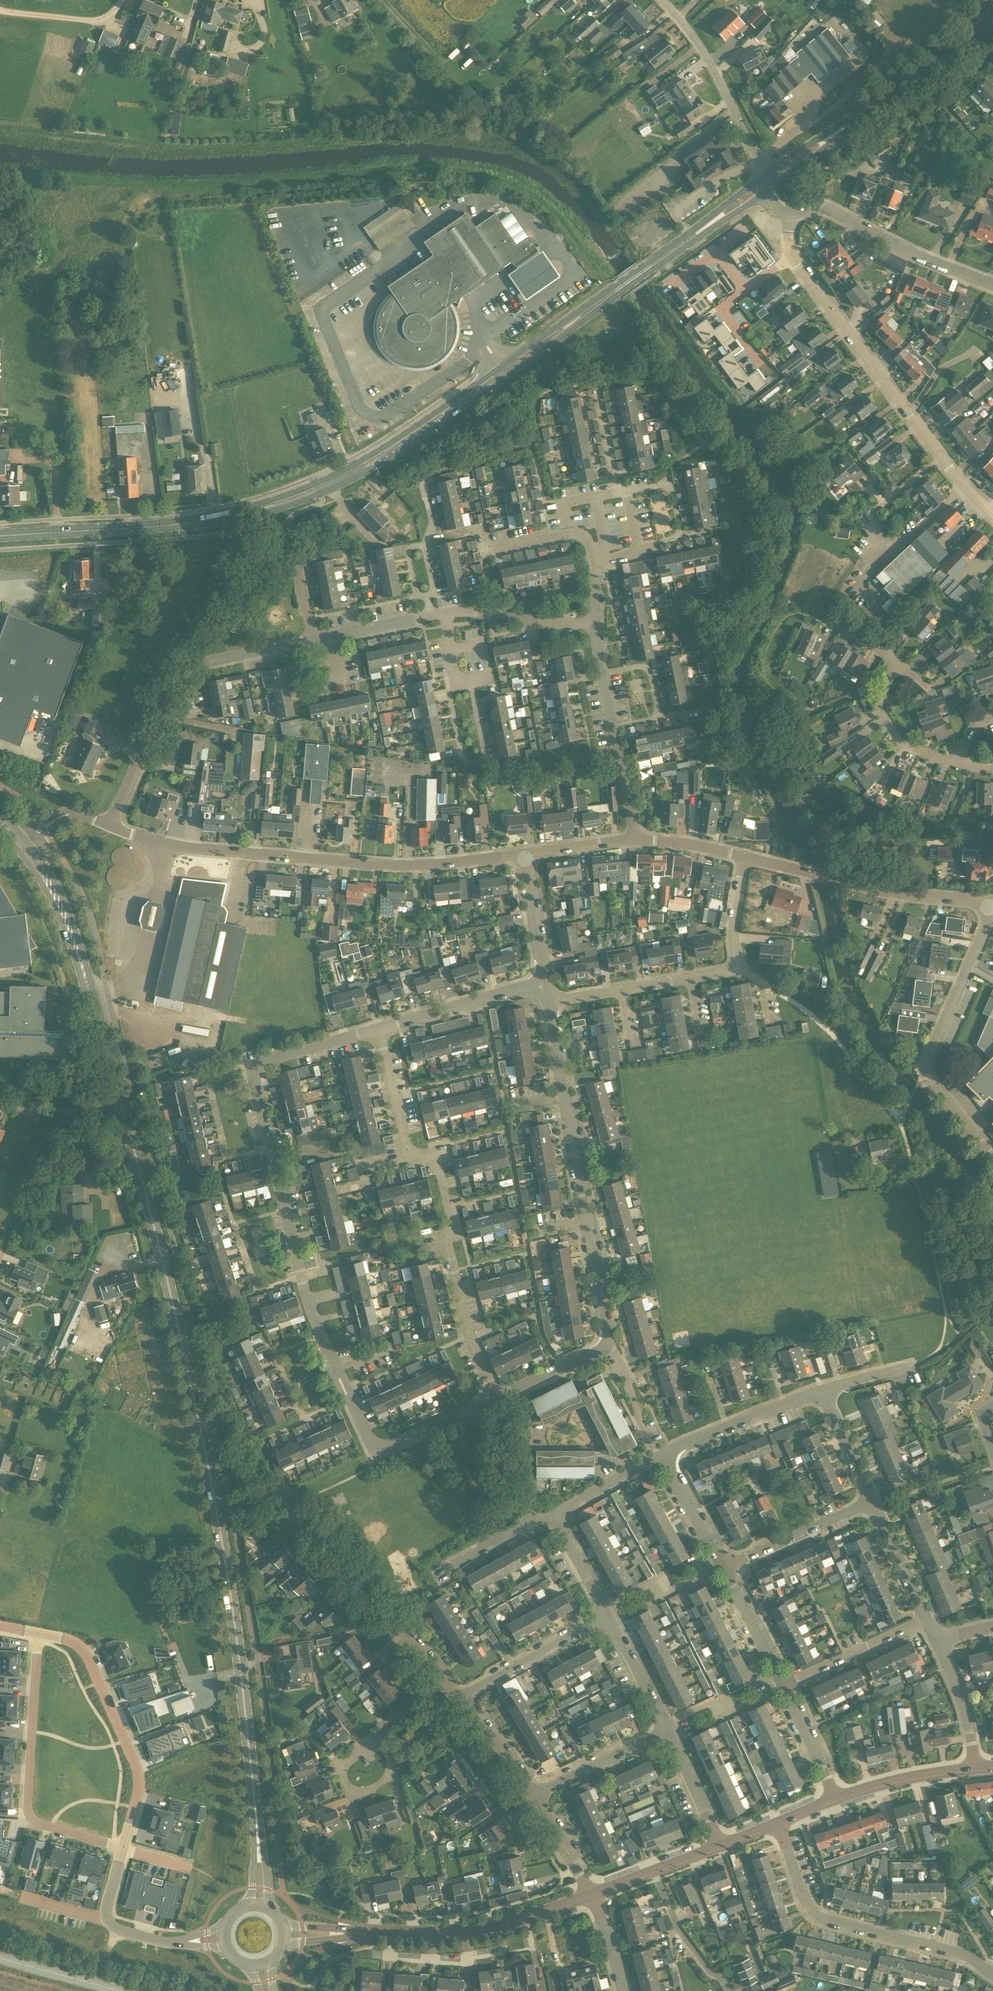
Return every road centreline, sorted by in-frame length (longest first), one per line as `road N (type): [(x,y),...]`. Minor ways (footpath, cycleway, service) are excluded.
road 1 (primary): [(0,536),(175,525),(265,508),(318,488),(373,461),(690,237)]
road 2 (secondary): [(257,1841),(221,1539),(121,1096)]
road 3 (residential): [(379,1449),(308,1304),(252,1072),(260,1060),(377,1029)]
road 4 (unclassified): [(526,854),(372,864),(195,848),(109,826)]
road 5 (residential): [(992,516),(793,254)]
road 6 (residential): [(109,826),(190,667),(313,640)]
road 7 (residential): [(992,1159),(924,1070),(990,901)]
road 8 (residential): [(992,1974),(954,1951),(811,1912),(777,1823)]
road 9 (residential): [(36,1632),(25,1816),(123,1847)]
road 10 (residential): [(496,1398),(469,1333),(434,1154),(408,1160)]
road 11 (secondary): [(121,1096),(74,942),(23,842)]
road 12 (residential): [(36,1632),(86,1652),(139,1769),(123,1847)]
road 13 (residential): [(440,1679),(267,1486)]
road 14 (unclassified): [(990,901),(904,894),(744,857)]
road 15 (residential): [(609,1343),(564,1097)]
road 16 (tertiary): [(361,1933),(480,1927),(591,1893)]
road 17 (tertiary): [(992,284),(830,208),(792,210)]
road 18 (residential): [(0,1252),(63,1118),(78,1106),(121,1096)]
road 19 (unclassified): [(758,160),(705,54),(660,0)]
road 20 (residential): [(454,683),(462,757),(477,761),(485,756),(470,680)]
road 21 (residential): [(377,1029),(545,981)]
road 22 (residential): [(457,1698),(610,1617)]
road 23 (residential): [(723,1567),(871,1503)]
road 24 (residential): [(783,1688),(925,1620)]
road 25 (primary): [(866,113),(992,21)]
road 26 (residential): [(123,1847),(107,1919),(117,1930),(181,1942)]
road 27 (residential): [(961,762),(910,748),(881,714),(881,696),(899,664)]
road 28 (residential): [(443,614),(595,623)]
road 29 (residential): [(529,1796),(667,1733)]
road 30 (residential): [(479,528),(483,552),(574,534),(589,543),(592,558)]
road 31 (residential): [(653,1869),(678,1929),(728,1990)]
road 32 (tertiary): [(837,1800),(974,1767)]
road 33 (residential): [(628,490),(669,482),(679,536),(639,546)]
road 34 (residential): [(783,1688),(723,1567)]
road 35 (residential): [(974,1767),(961,1698),(935,1639)]
road 36 (residential): [(379,1730),(390,1771),(380,1784),(356,1791),(346,1786),(343,1765),(356,1752)]
road 37 (residential): [(408,1160),(377,1029)]
road 38 (residential): [(667,1733),(610,1617)]
road 39 (residential): [(925,1620),(871,1503)]
road 40 (track): [(0,11),(97,20),(121,0)]
road 41 (residential): [(545,981),(526,854)]
road 42 (residential): [(723,1567),(658,1457)]
road 43 (residential): [(379,1449),(496,1398)]
road 44 (residential): [(837,1800),(783,1688)]
road 45 (residential): [(658,1457),(609,1343)]
road 46 (residential): [(720,1845),(667,1733)]
road 47 (residential): [(871,1503),(821,1390)]
road 48 (residential): [(529,1796),(457,1698)]
road 49 (residential): [(552,1515),(658,1457)]

